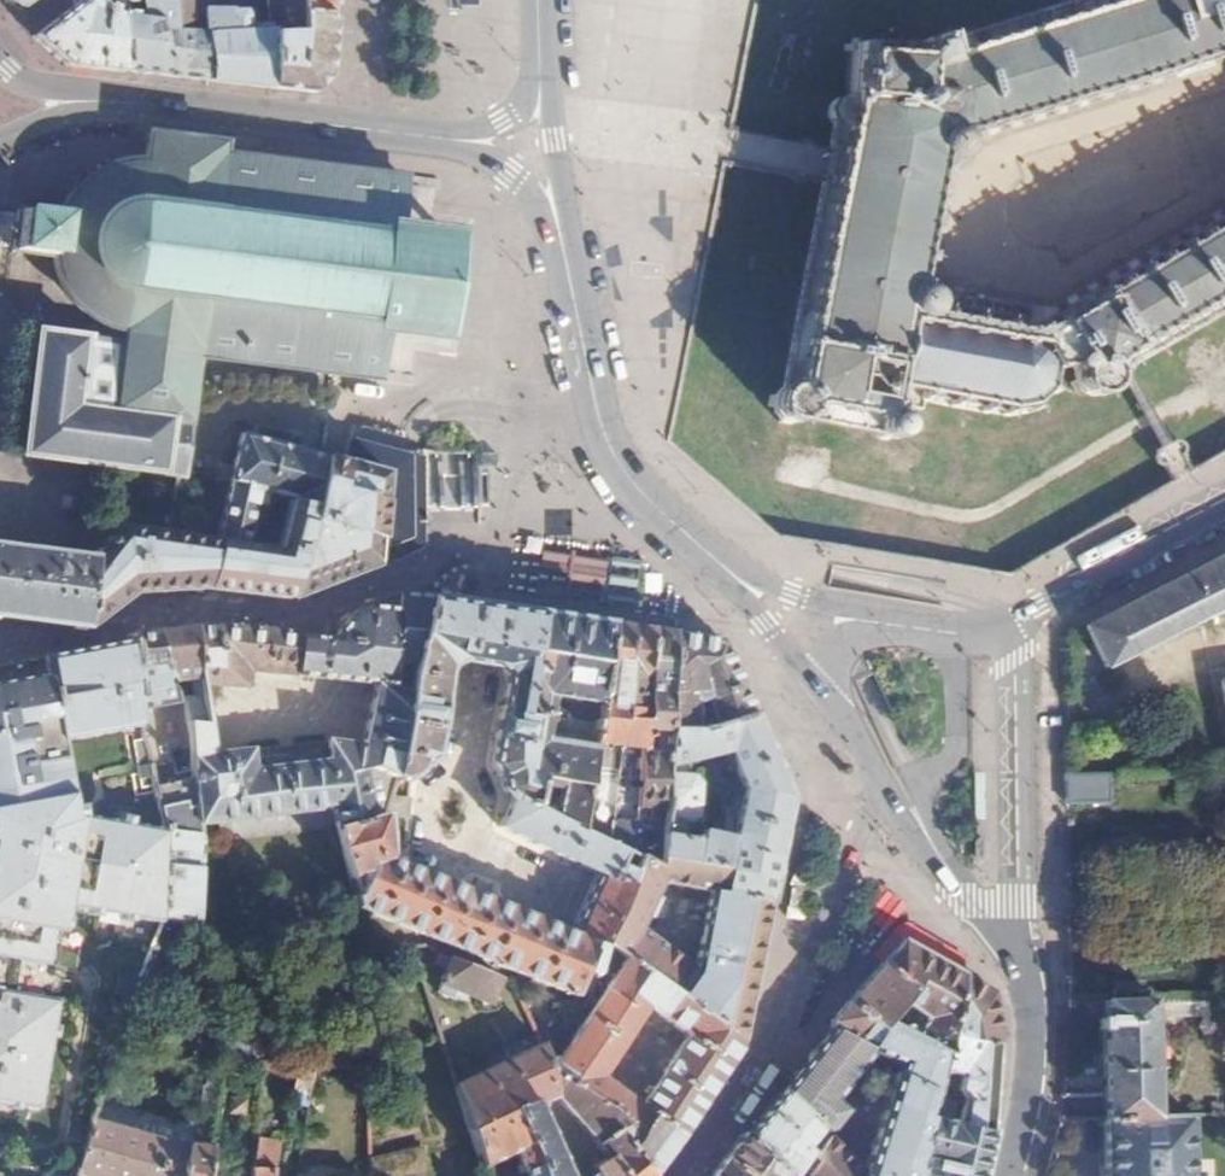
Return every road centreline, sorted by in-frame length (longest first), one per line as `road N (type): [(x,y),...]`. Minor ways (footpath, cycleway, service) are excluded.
road 1 (residential): [(885,785),(748,1095),(686,1175)]
road 2 (tertiary): [(885,785),(1012,956),(1027,1026),(1010,1175)]
road 3 (secondary): [(568,262),(607,440),(638,493),(731,580)]
road 4 (secondary): [(1224,509),(1015,620),(956,634),(889,625)]
road 5 (secondary): [(153,105),(379,131)]
road 6 (secondary): [(568,262),(545,79)]
road 7 (secondary): [(444,140),(511,174),(568,262)]
road 8 (secondary): [(889,625),(731,580)]
road 9 (secondary): [(0,64),(32,89),(153,105)]
road 10 (secondary): [(0,140),(44,122),(153,105)]
road 11 (tertiary): [(806,679),(885,785)]
road 12 (residential): [(374,0),(379,131)]
road 13 (tertiary): [(731,580),(806,679)]
road 14 (secondary): [(444,140),(505,122),(545,79)]

